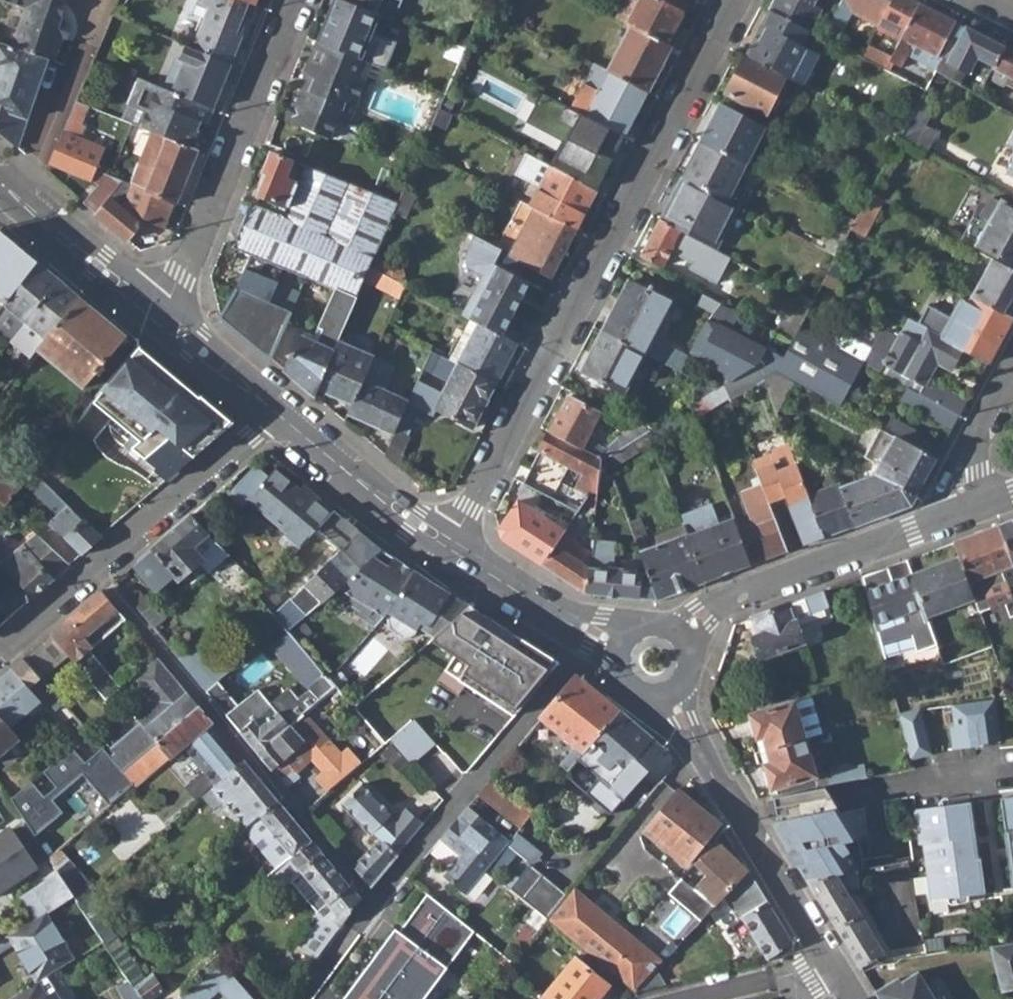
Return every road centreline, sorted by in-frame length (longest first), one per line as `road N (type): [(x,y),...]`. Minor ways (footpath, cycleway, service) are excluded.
road 1 (residential): [(734,0),(450,544)]
road 2 (residential): [(595,633),(401,868),(324,998)]
road 3 (residential): [(95,566),(356,881)]
road 4 (residential): [(296,0),(184,276),(154,311)]
road 5 (residential): [(671,695),(830,965)]
road 6 (residential): [(682,632),(738,591),(965,507)]
road 7 (residential): [(277,413),(95,566)]
road 8 (residential): [(84,0),(96,13),(95,27),(17,197)]
road 9 (residential): [(277,413),(450,544)]
road 10 (residential): [(17,197),(154,311)]
road 11 (residential): [(450,544),(595,633)]
road 12 (residential): [(1012,358),(959,463),(965,507)]
road 13 (residential): [(154,311),(277,413)]
road 14 (residential): [(95,566),(0,648)]
road 15 (residential): [(807,972),(687,998)]

